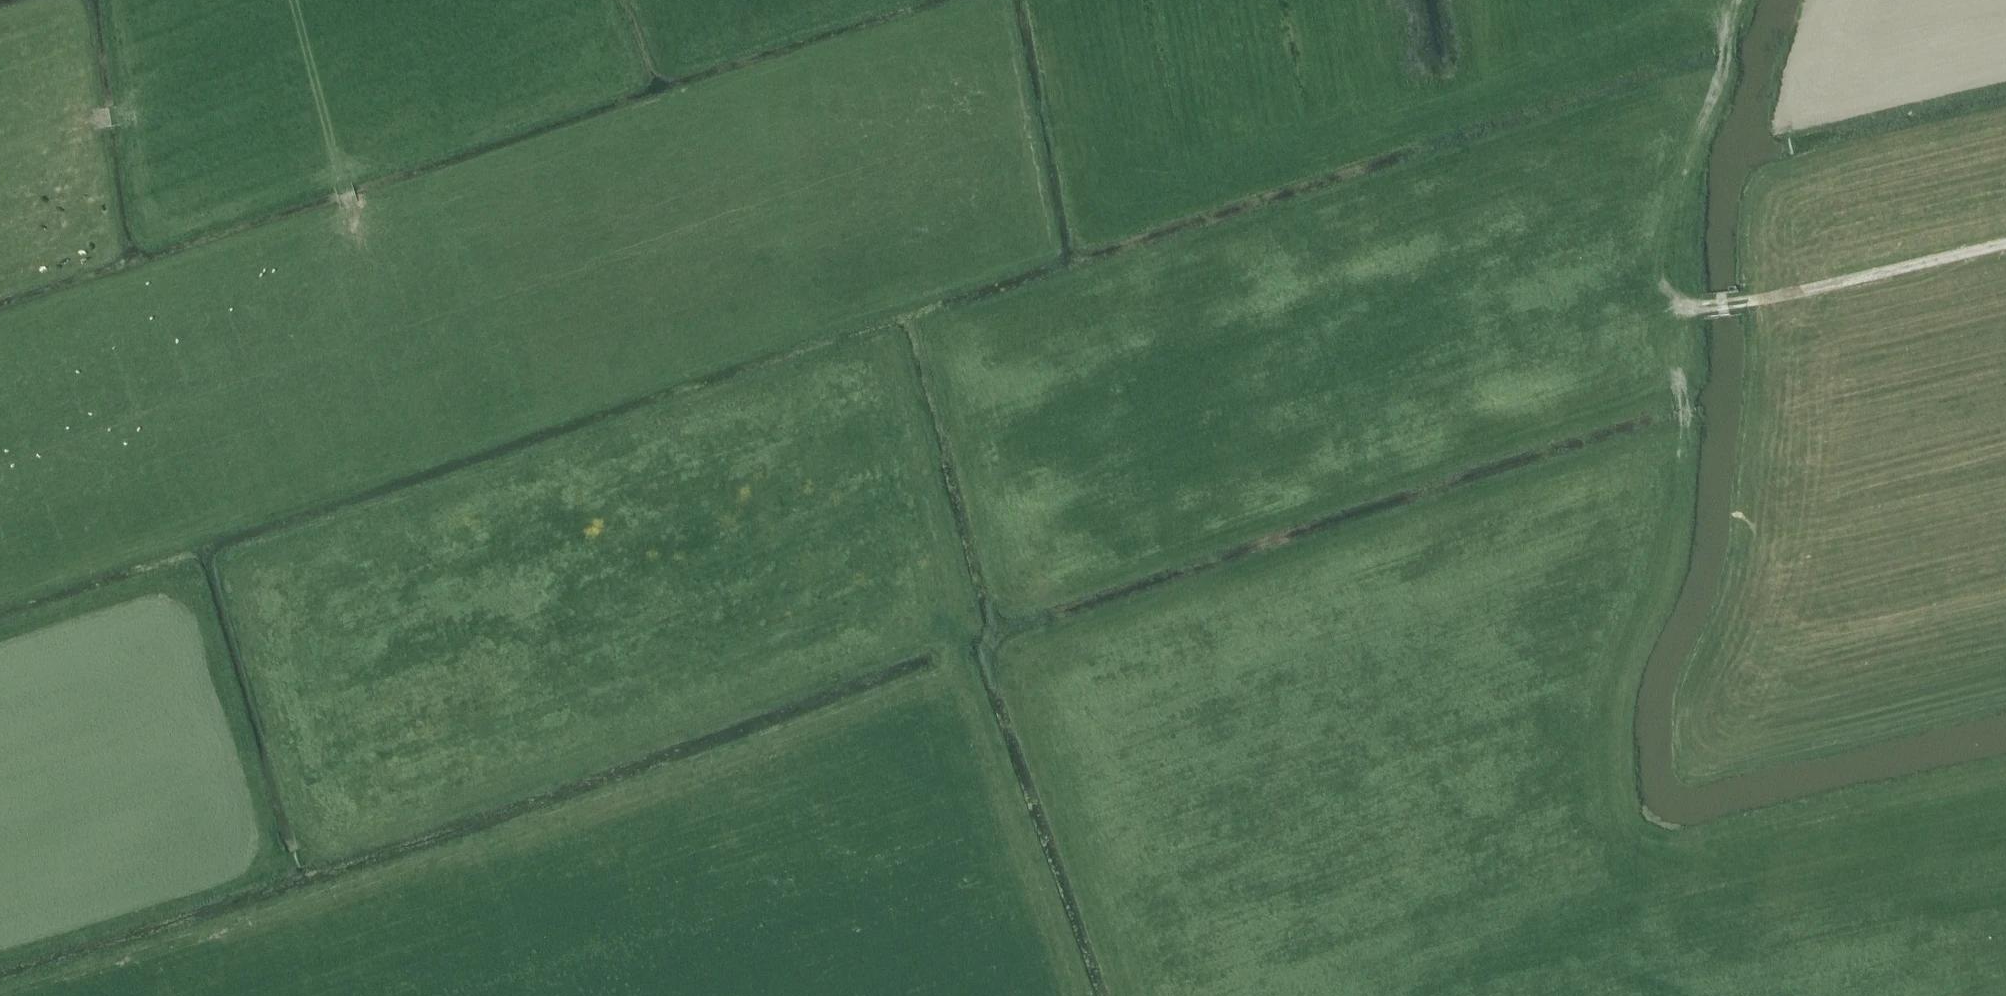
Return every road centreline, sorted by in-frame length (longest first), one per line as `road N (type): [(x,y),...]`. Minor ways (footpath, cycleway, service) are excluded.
road 1 (track): [(2005,243),(1693,308)]

